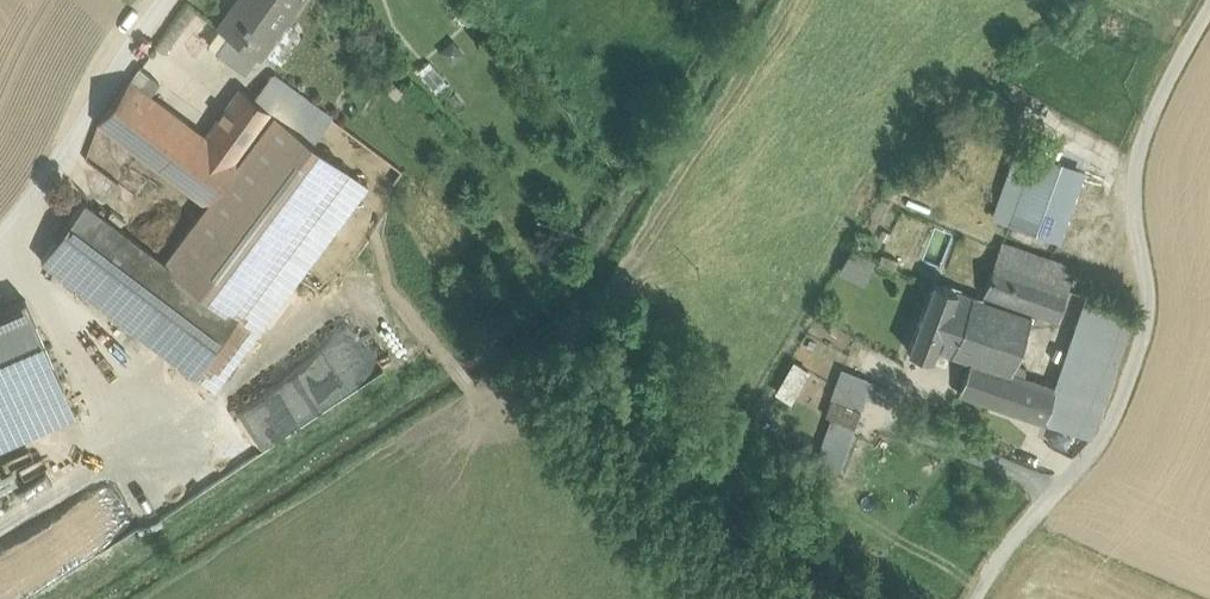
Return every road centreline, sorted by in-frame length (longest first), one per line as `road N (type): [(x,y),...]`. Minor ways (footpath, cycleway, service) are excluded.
road 1 (residential): [(971,598),(1096,441),(1138,351),(1145,252),(1138,166),(1168,88),(1209,14)]
road 2 (unclassified): [(161,0),(0,251)]

